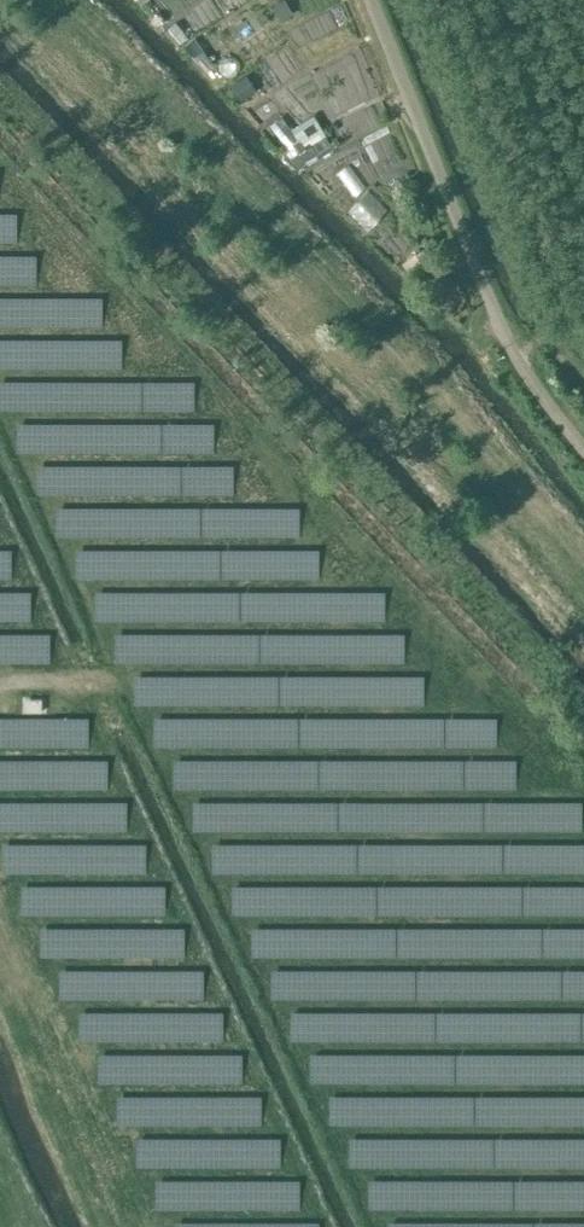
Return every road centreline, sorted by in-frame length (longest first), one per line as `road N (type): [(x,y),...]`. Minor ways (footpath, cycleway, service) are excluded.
road 1 (unclassified): [(583,460),(544,419),(514,365),(370,0)]

